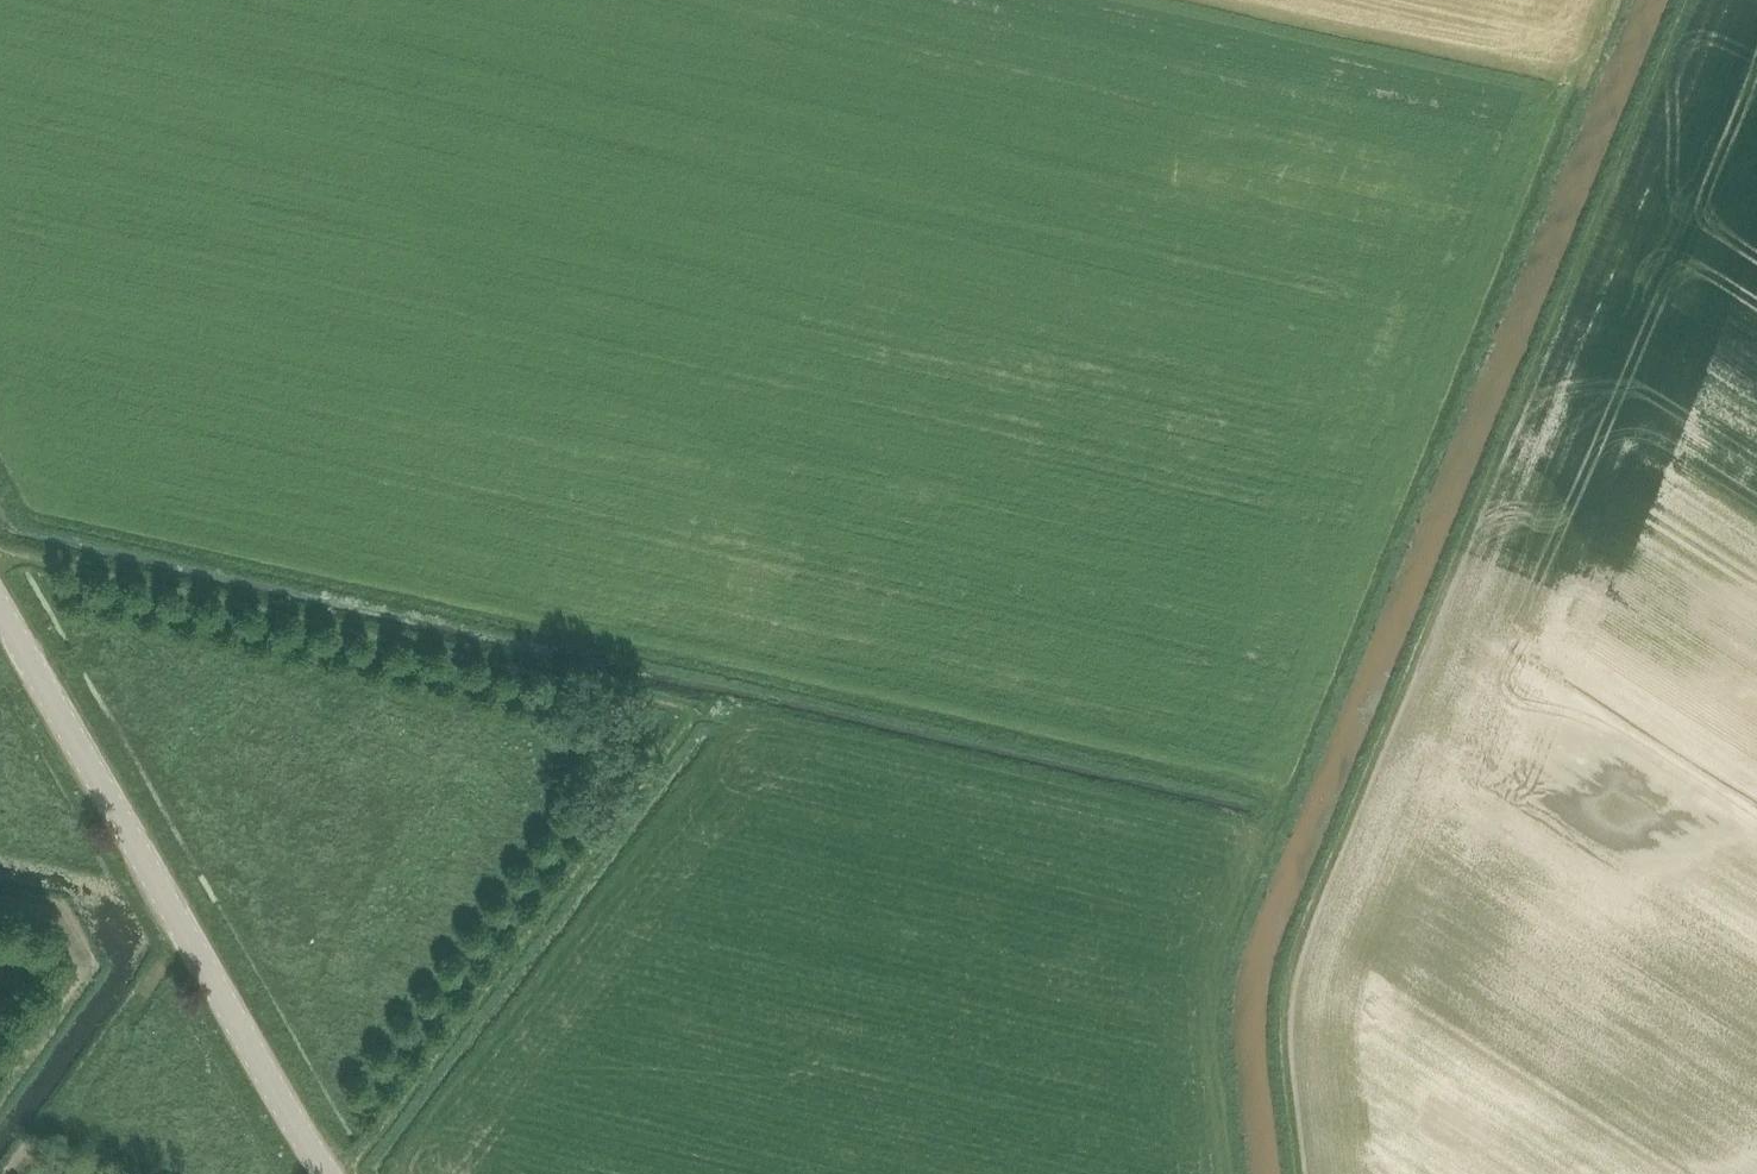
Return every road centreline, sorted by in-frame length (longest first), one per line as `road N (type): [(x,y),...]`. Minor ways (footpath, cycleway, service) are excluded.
road 1 (track): [(1303,1173),(1286,1038),(1306,930),(1692,0)]
road 2 (secondary): [(327,1173),(0,611)]

